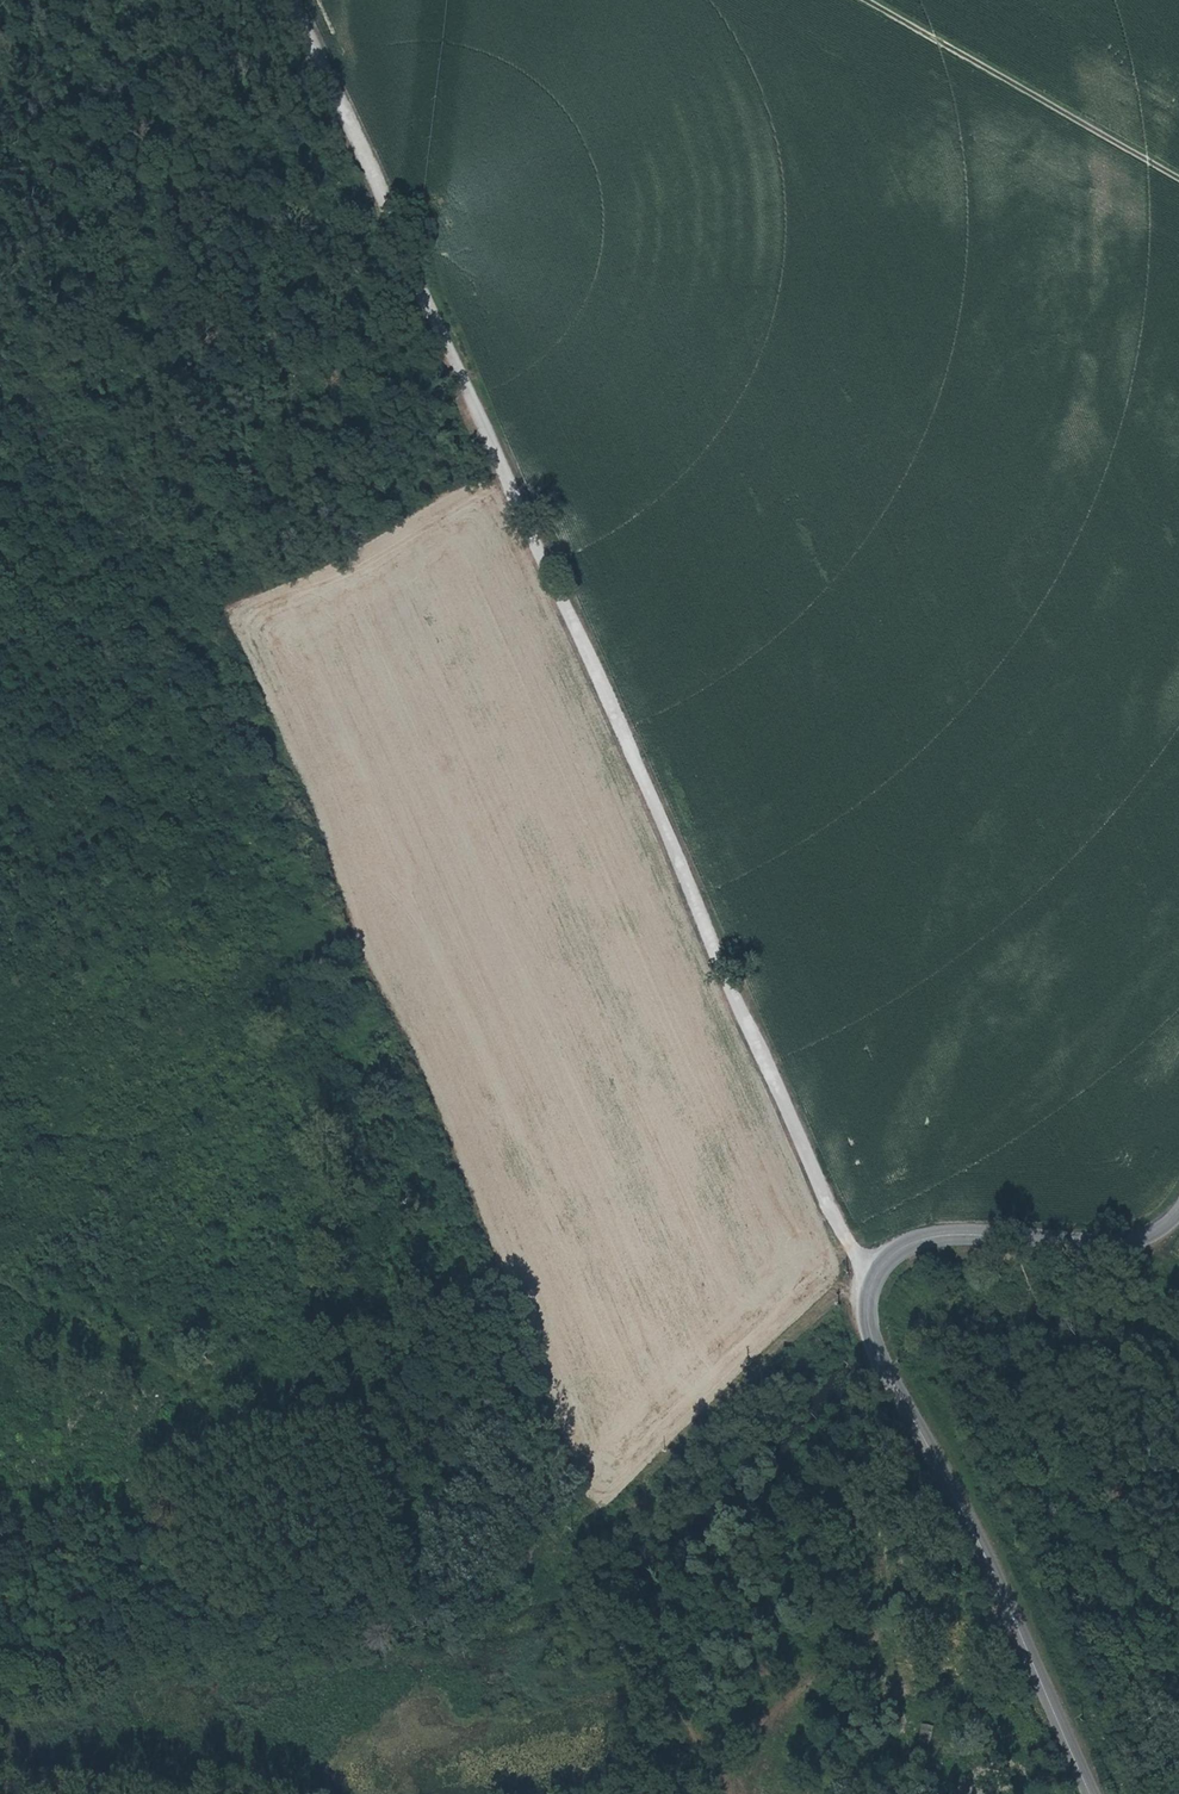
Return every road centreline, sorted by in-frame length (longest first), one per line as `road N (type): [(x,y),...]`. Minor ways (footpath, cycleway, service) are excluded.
road 1 (track): [(878,1273),(847,1243),(290,0)]
road 2 (unclassified): [(1089,1793),(979,1540),(878,1351),(869,1308),(878,1273),(912,1247),(1000,1240),(1113,1247),(1146,1240),(1178,1212)]
road 3 (track): [(853,0),(1178,185)]

